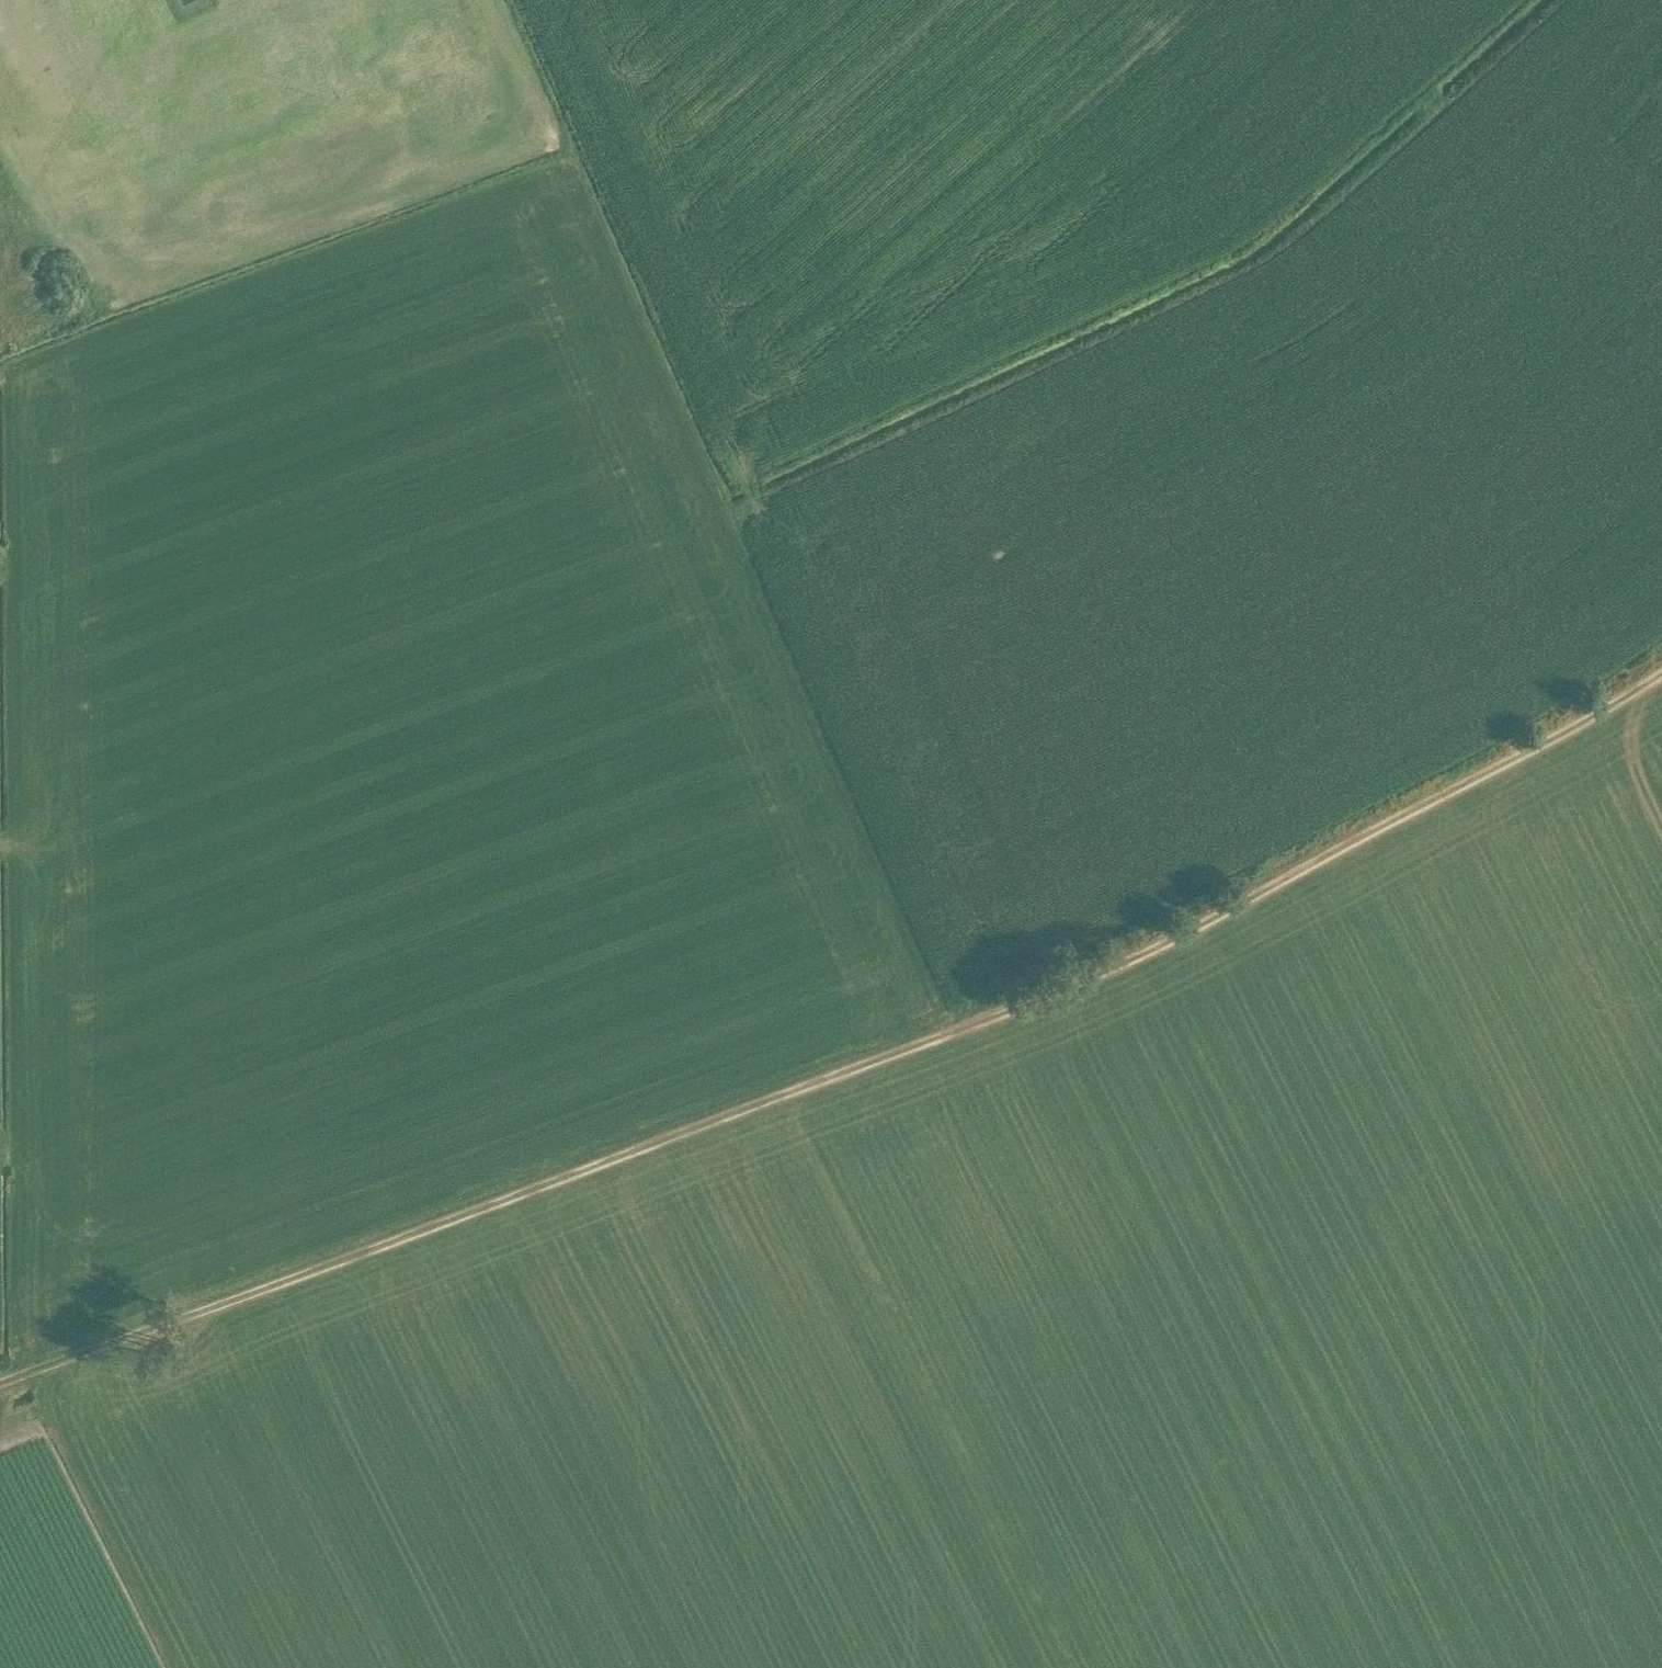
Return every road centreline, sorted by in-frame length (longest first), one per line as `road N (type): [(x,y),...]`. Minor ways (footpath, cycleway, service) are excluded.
road 1 (track): [(1661,677),(1366,844),(985,1026),(0,1389)]

